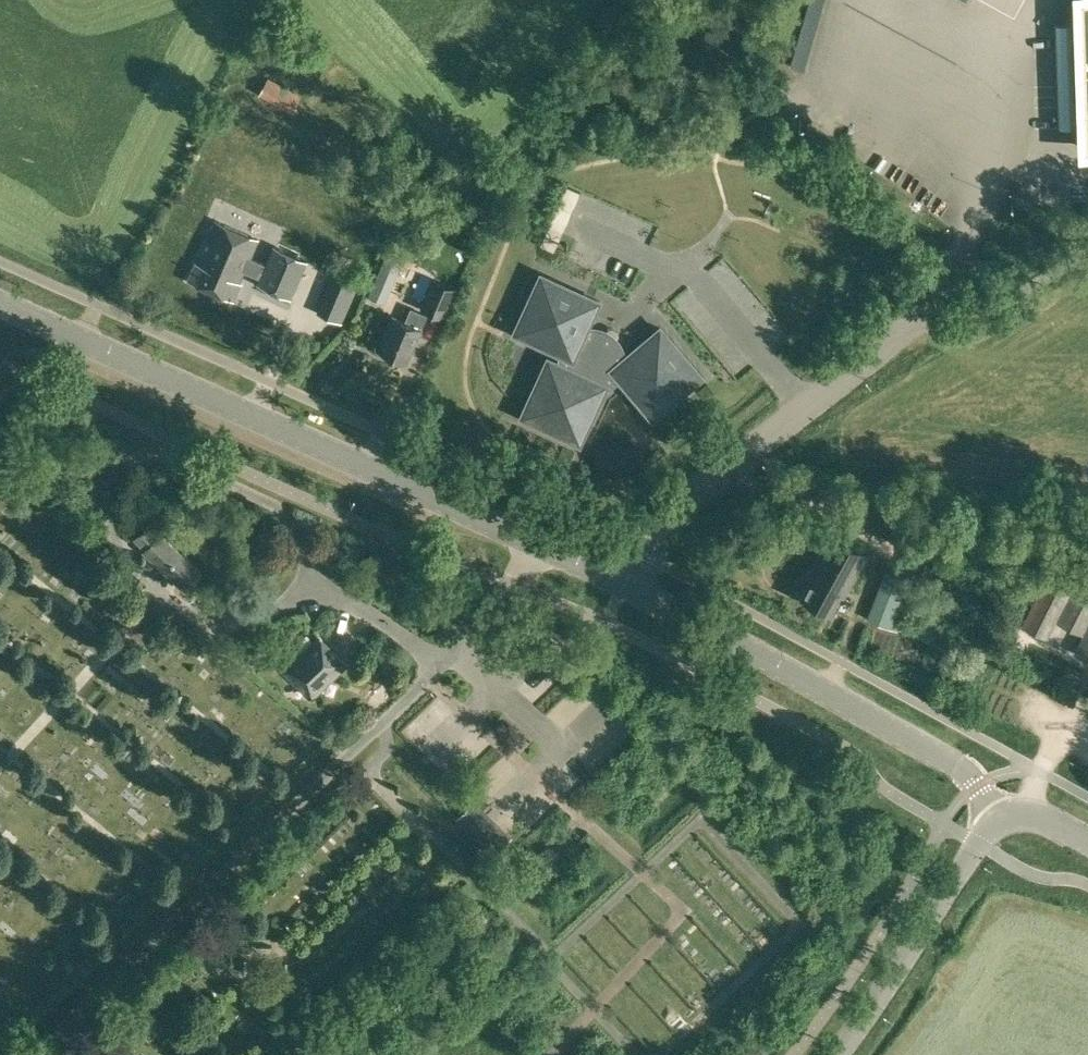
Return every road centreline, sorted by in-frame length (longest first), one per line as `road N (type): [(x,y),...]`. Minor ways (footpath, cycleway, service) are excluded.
road 1 (tertiary): [(623,585),(0,306)]
road 2 (unclassified): [(623,585),(637,551),(792,406),(925,325),(958,330),(1012,307),(1087,257)]
road 3 (tertiary): [(996,819),(957,767),(623,585)]
road 4 (tertiary): [(837,1054),(879,1005),(996,819)]

